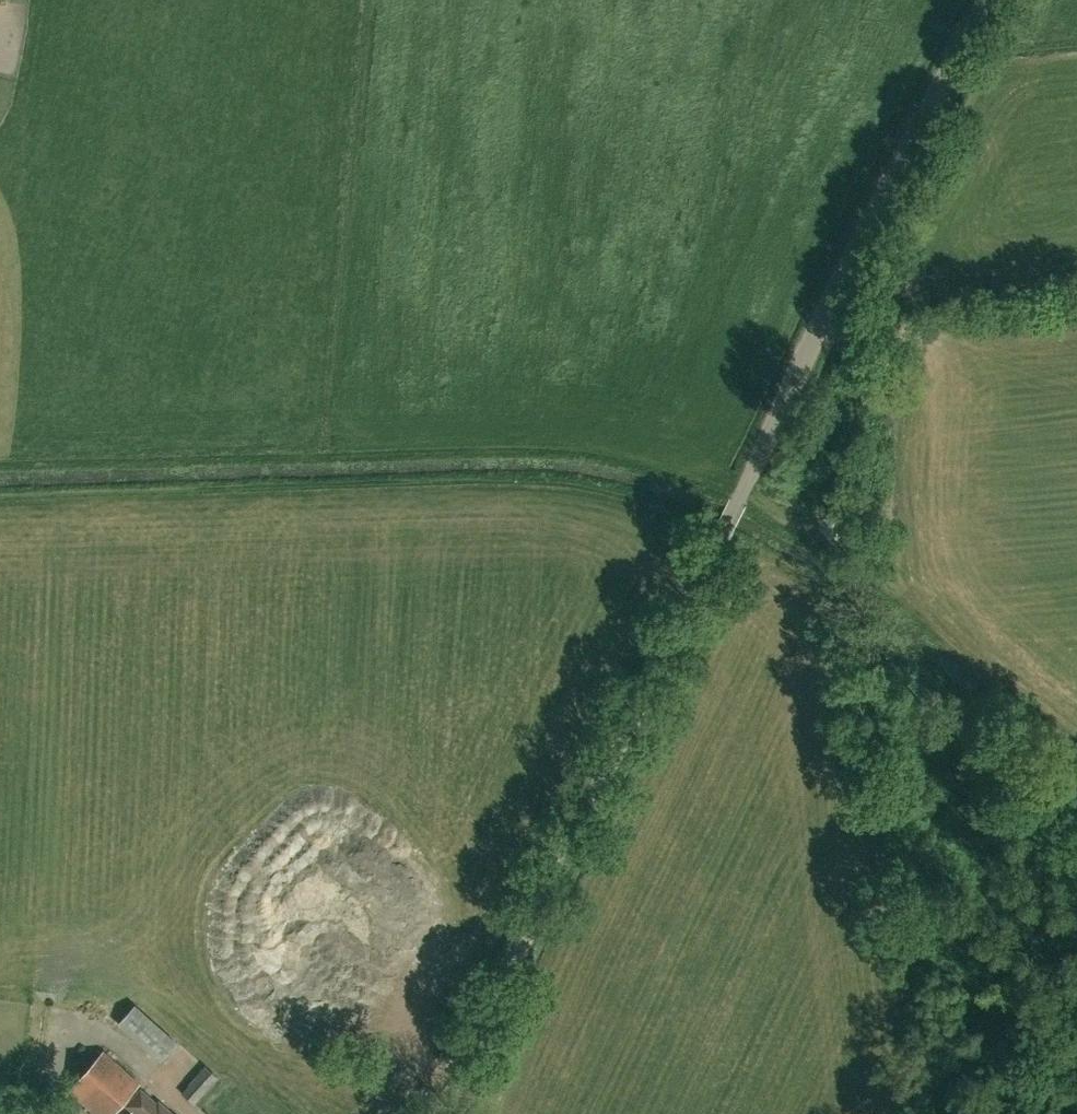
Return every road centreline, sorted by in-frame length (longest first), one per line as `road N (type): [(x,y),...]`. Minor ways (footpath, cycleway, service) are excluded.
road 1 (unclassified): [(437,1113),(845,270),(988,0)]

